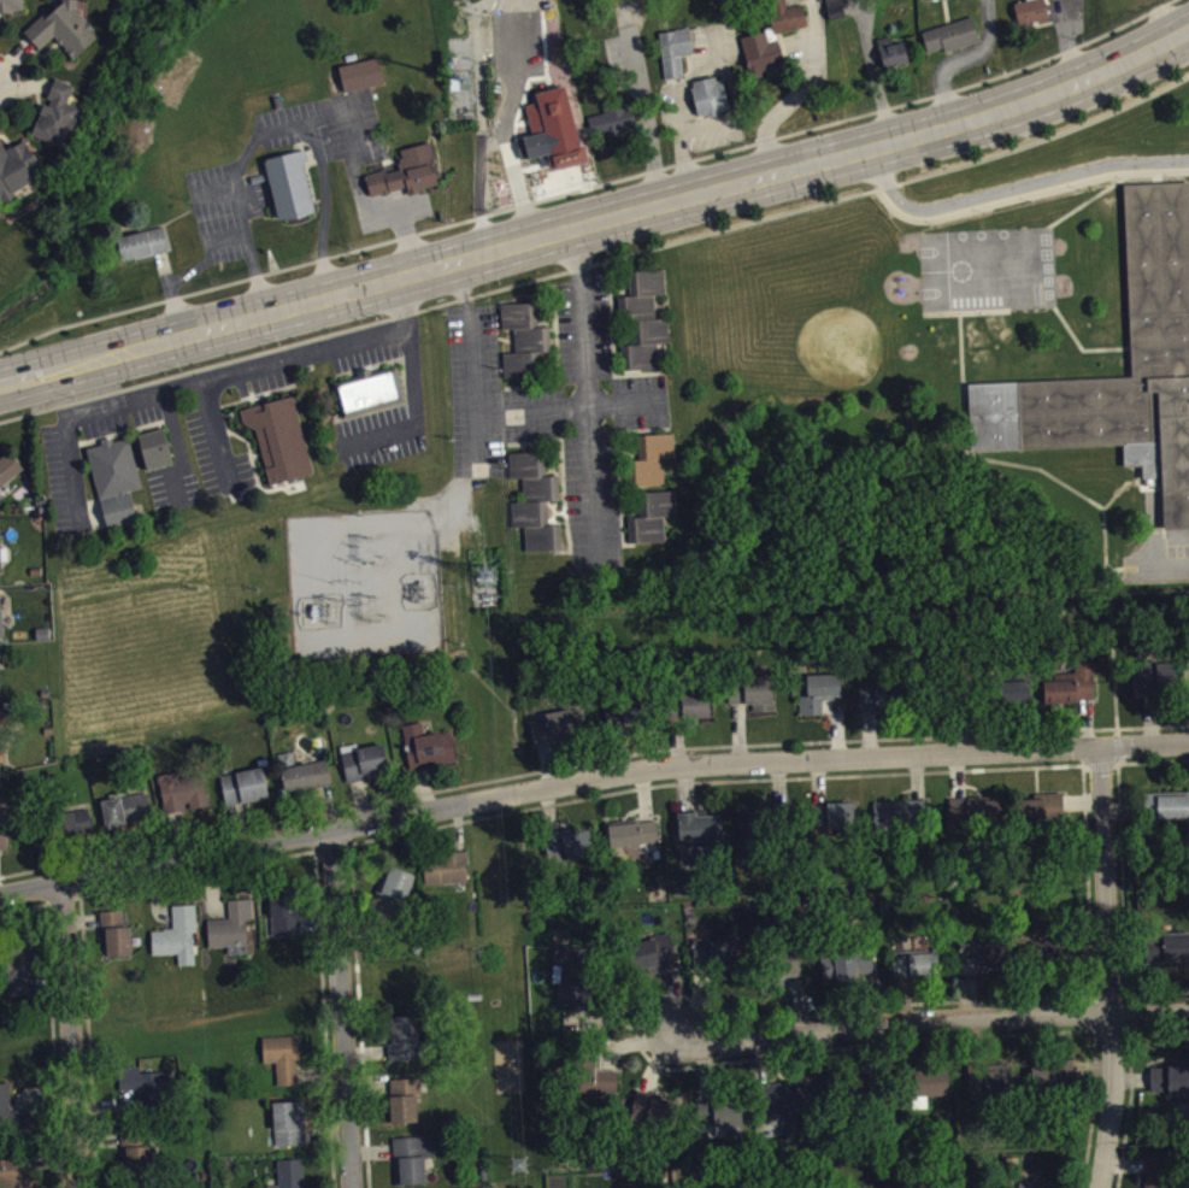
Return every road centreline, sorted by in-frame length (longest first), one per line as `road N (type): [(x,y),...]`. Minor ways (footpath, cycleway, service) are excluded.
road 1 (primary): [(0,384),(876,146),(1055,92),(1188,31)]
road 2 (residential): [(0,892),(660,768),(1122,753)]
road 3 (residential): [(681,1043),(1188,1015)]
road 4 (residential): [(1107,1187),(1120,1108),(1099,754)]
road 5 (residential): [(348,1187),(325,830)]
road 6 (residential): [(77,1187),(57,883)]

